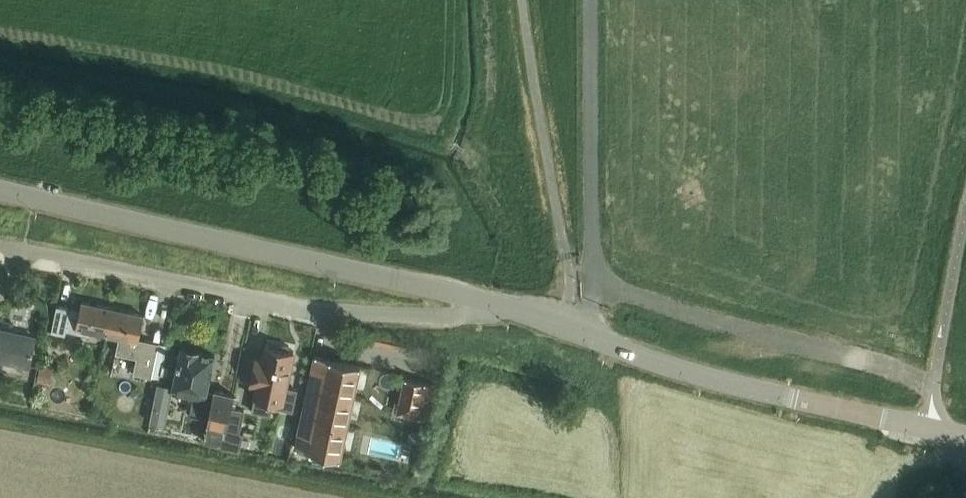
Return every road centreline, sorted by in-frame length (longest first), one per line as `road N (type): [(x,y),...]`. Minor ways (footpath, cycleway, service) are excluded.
road 1 (unclassified): [(493,303),(0,189)]
road 2 (residential): [(493,303),(422,313),(330,309),(0,245)]
road 3 (unclassified): [(928,429),(692,372),(493,303)]
road 4 (track): [(0,436),(313,497)]

